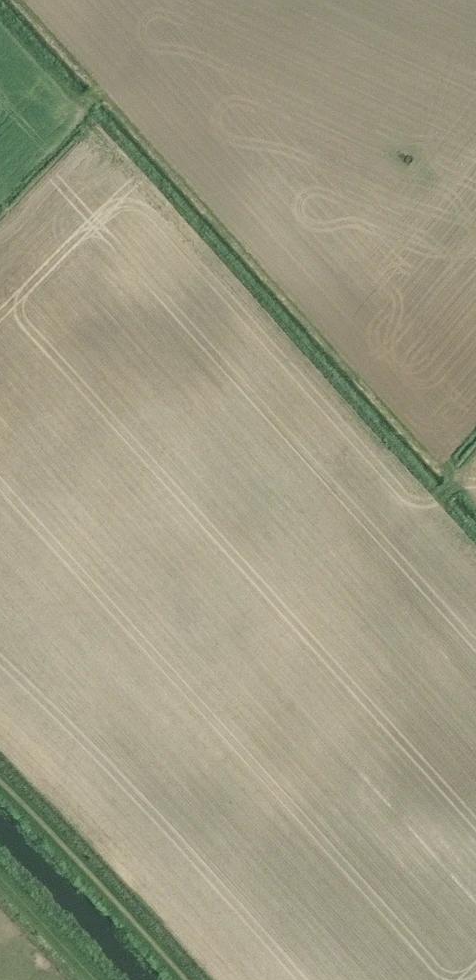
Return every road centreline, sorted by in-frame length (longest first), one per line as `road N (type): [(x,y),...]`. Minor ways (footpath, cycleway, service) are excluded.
road 1 (track): [(0,785),(183,979)]

